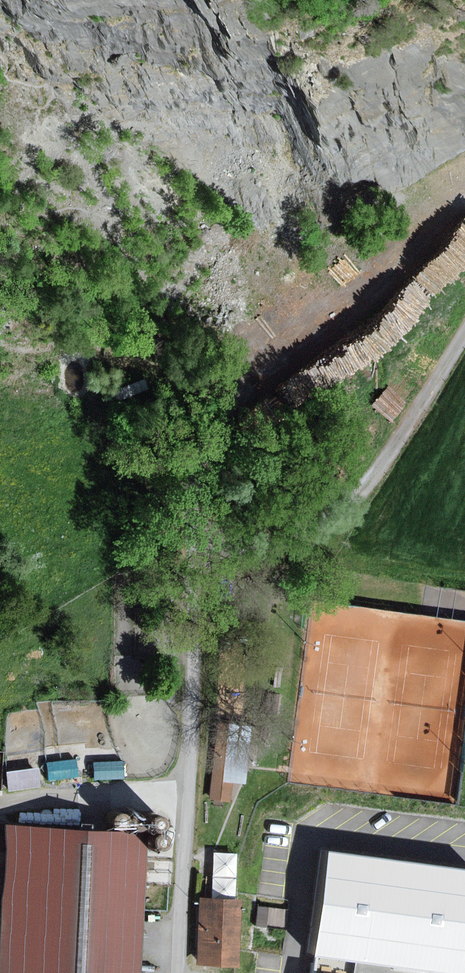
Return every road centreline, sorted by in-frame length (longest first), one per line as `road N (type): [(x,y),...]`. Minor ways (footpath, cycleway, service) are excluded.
road 1 (track): [(464,209),(223,420),(196,468),(197,558)]
road 2 (track): [(180,972),(197,558)]
road 3 (track): [(197,558),(279,543),(345,511),(464,336)]

